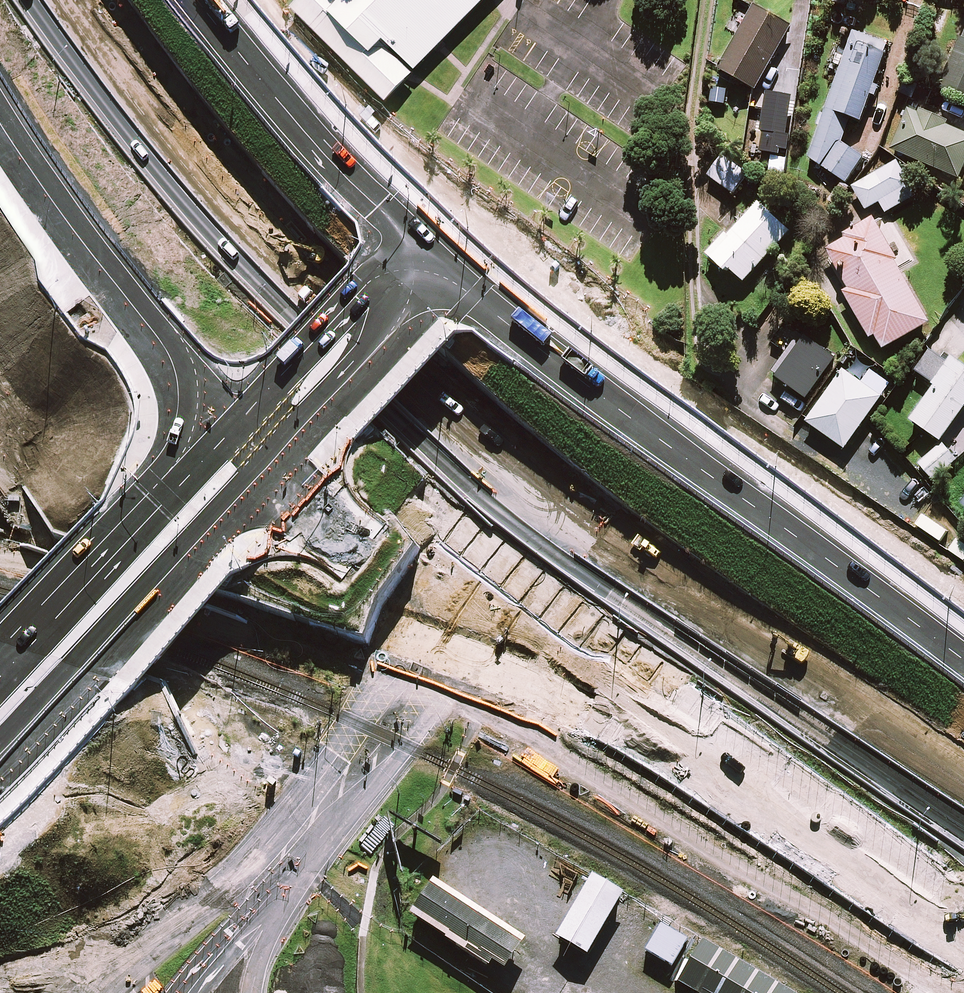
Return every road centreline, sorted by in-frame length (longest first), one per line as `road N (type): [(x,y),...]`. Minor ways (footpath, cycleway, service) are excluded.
road 1 (motorway): [(963,815),(613,594),(383,402),(290,319),(187,209),(99,102),(29,0)]
road 2 (motorway): [(100,0),(244,195),(423,366),(671,578),(963,774)]
road 3 (track): [(0,560),(469,717),(549,757),(927,992)]
road 4 (motorway): [(963,932),(646,719),(361,554),(275,478)]
road 5 (motorway): [(464,300),(963,668)]
road 6 (primary): [(237,445),(174,376),(0,107)]
road 7 (trunk): [(275,478),(99,682),(0,772)]
road 8 (trunk): [(0,683),(237,445)]
road 9 (primary): [(197,0),(399,240)]
road 10 (motorway): [(237,445),(384,290),(416,285)]
road 11 (primary): [(416,285),(414,314),(391,357),(275,478)]

